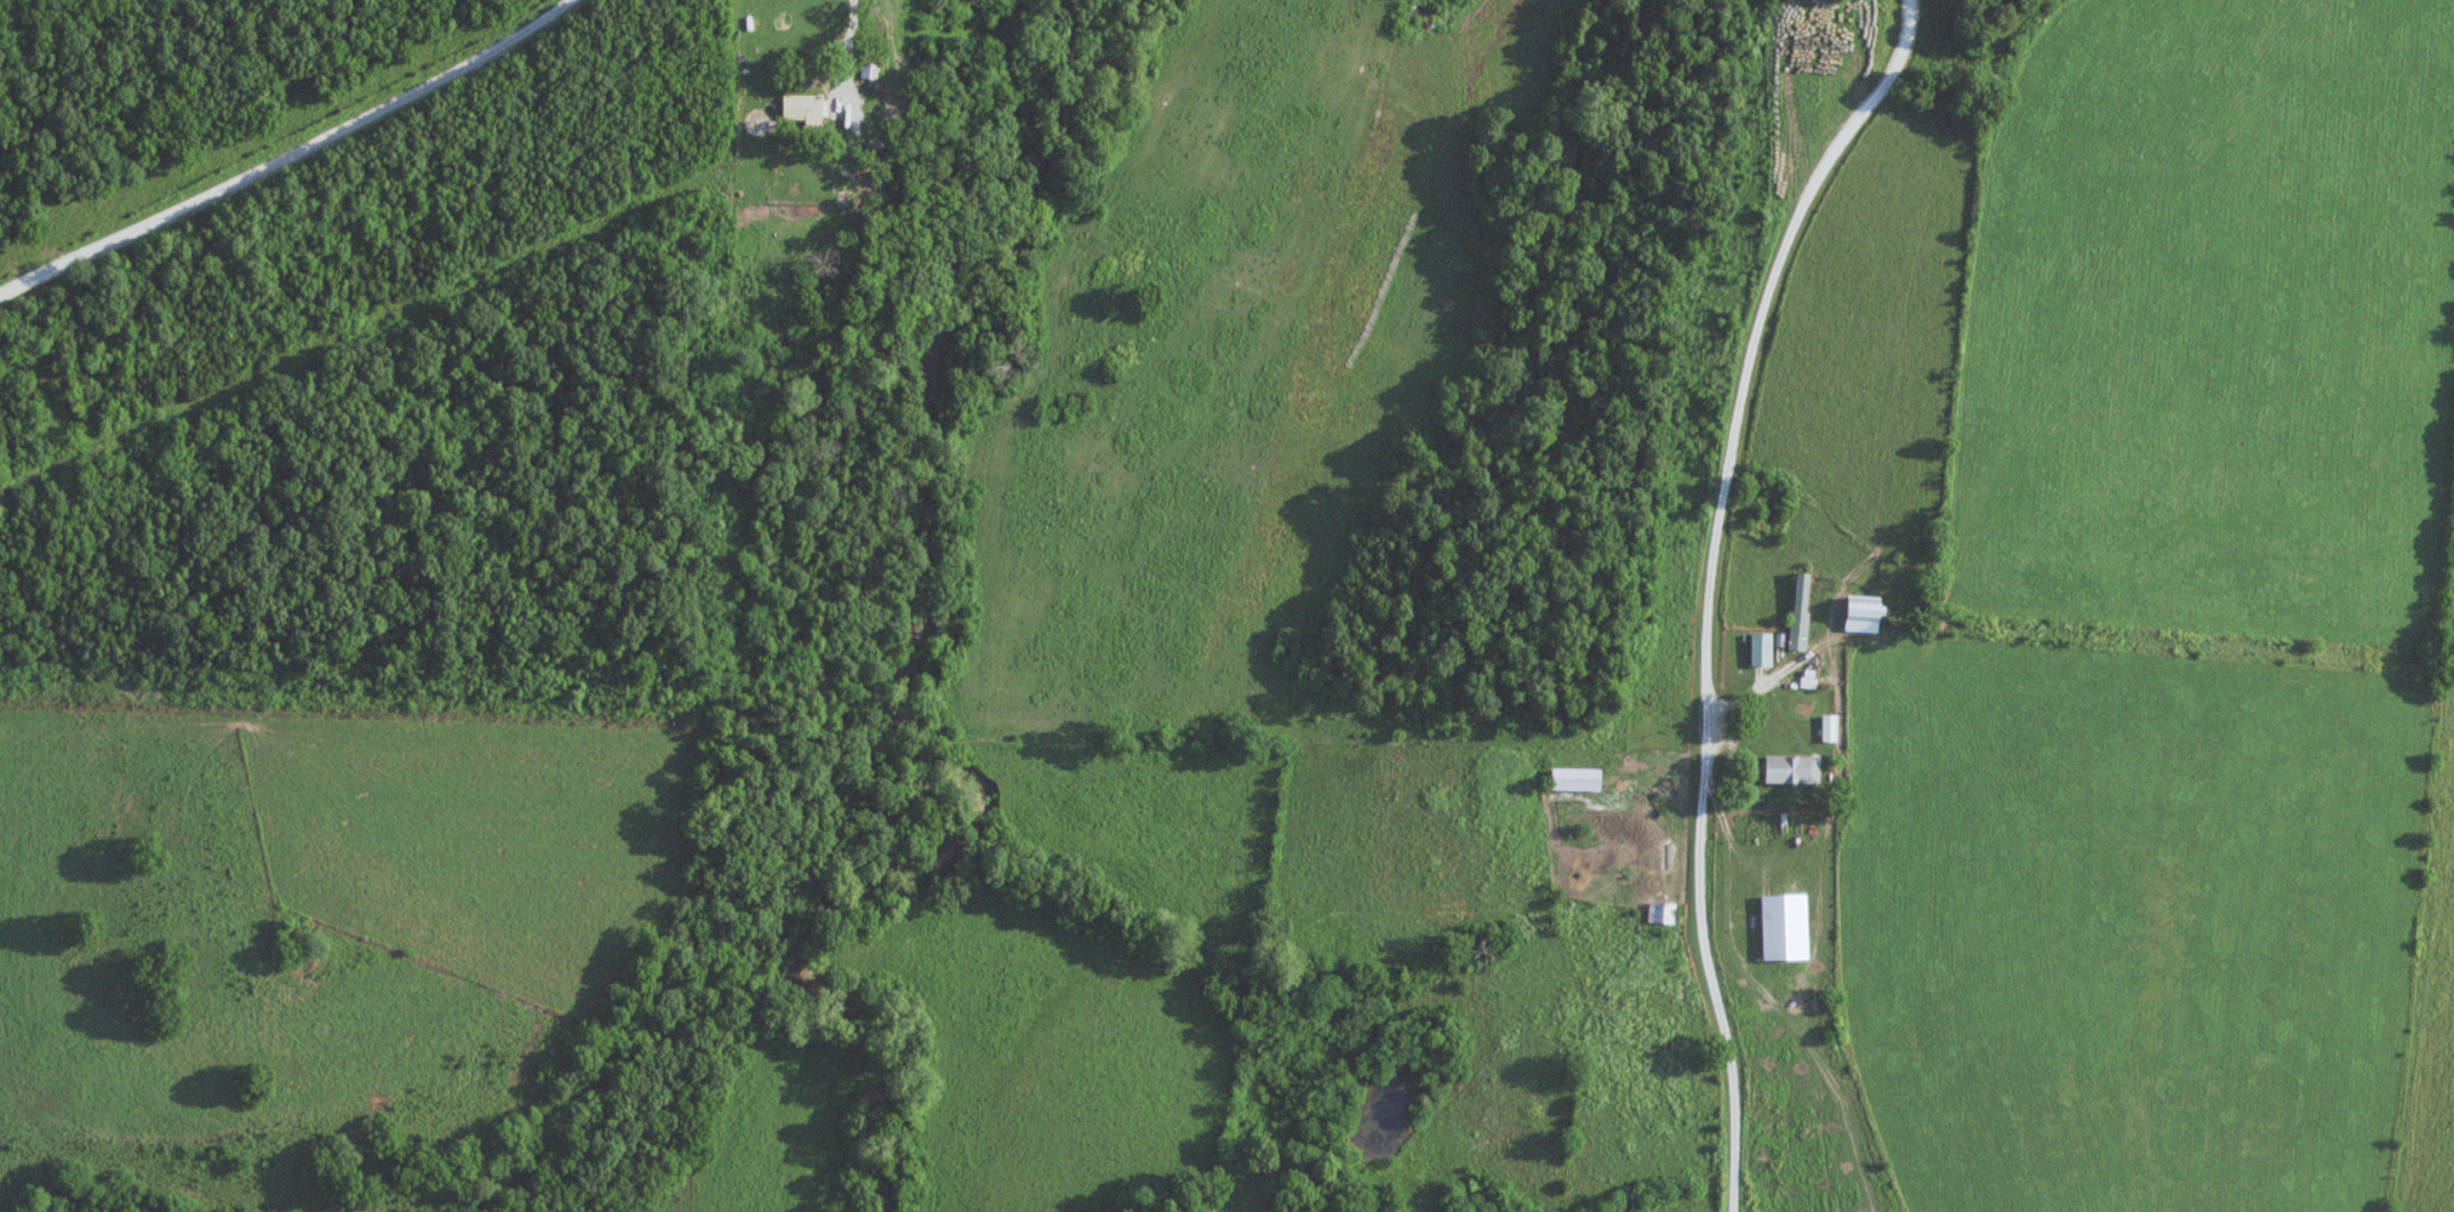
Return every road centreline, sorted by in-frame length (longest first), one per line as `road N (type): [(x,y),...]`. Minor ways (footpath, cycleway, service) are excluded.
road 1 (residential): [(1915,0),(1898,73),(1841,149),(1777,274),(1726,510),(1712,614),(1703,931),(1737,1065),(1735,1211)]
road 2 (residential): [(588,0),(416,103),(0,300)]

